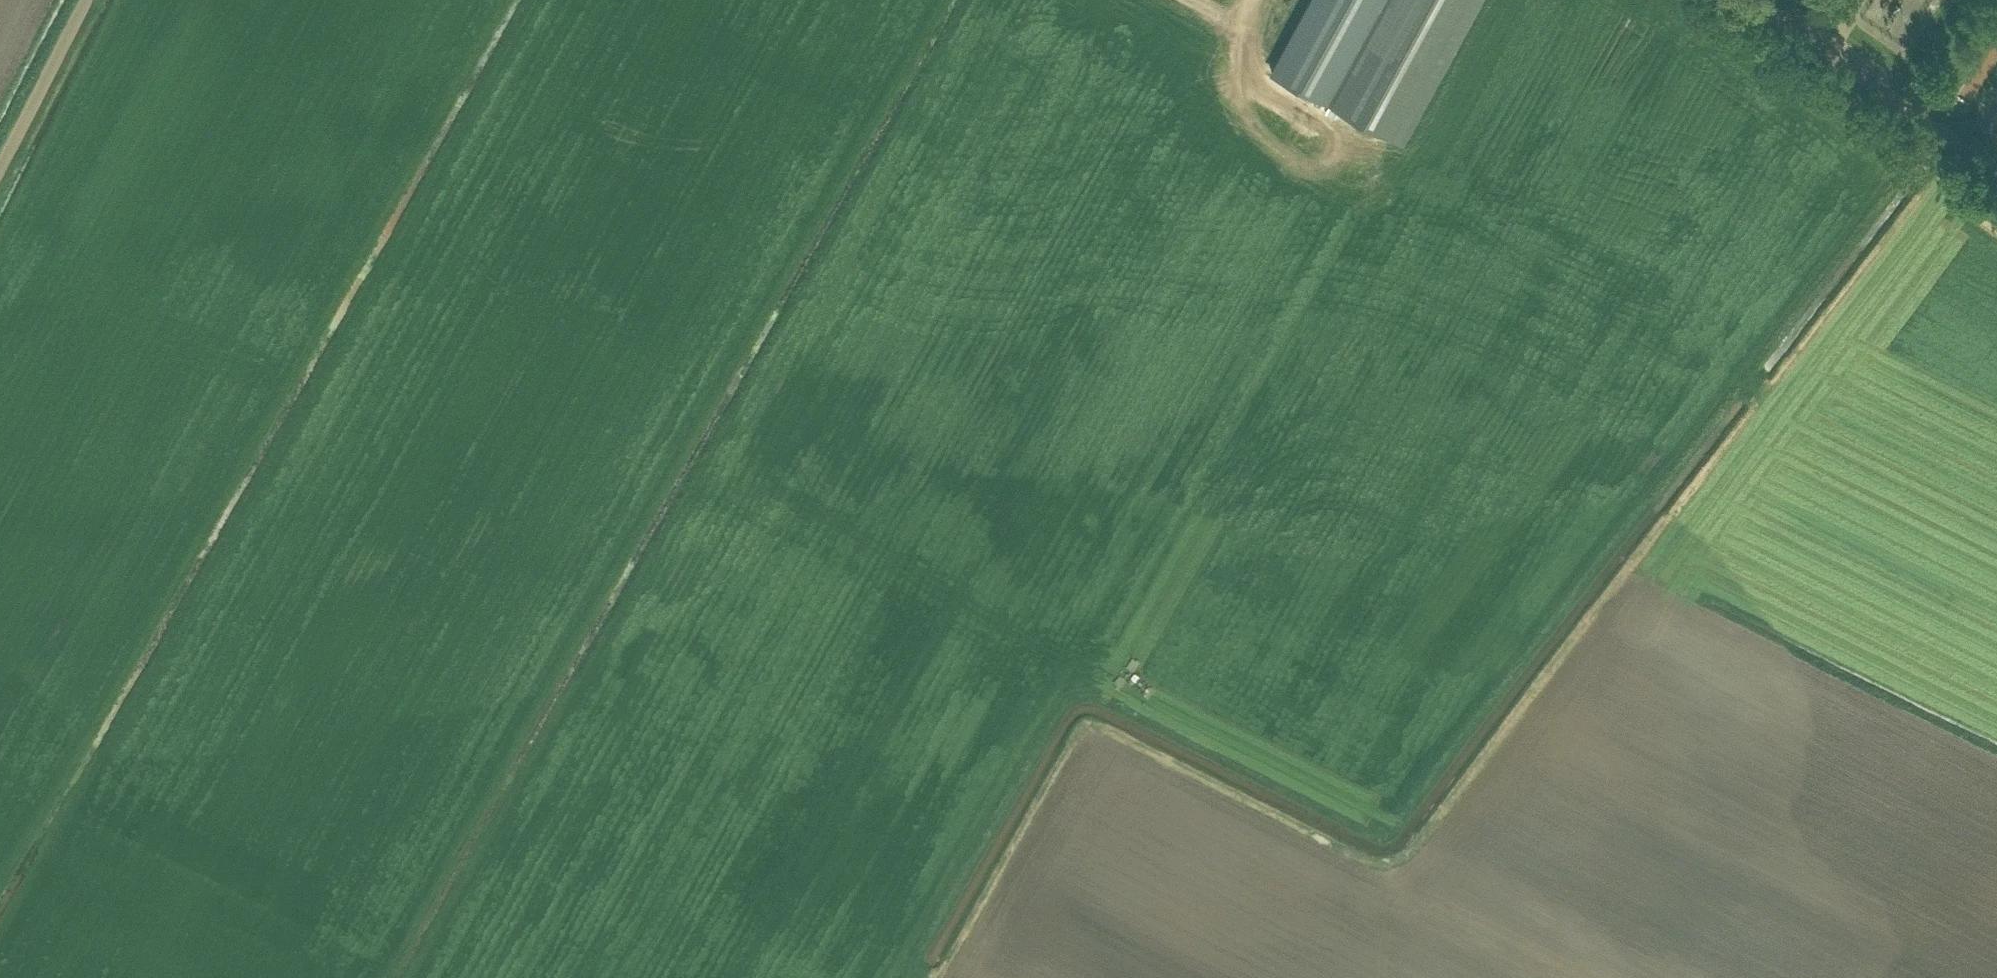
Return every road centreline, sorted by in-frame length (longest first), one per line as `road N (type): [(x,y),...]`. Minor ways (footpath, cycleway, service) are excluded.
road 1 (unclassified): [(1996,172),(1751,0)]
road 2 (unclassified): [(0,168),(86,0)]

